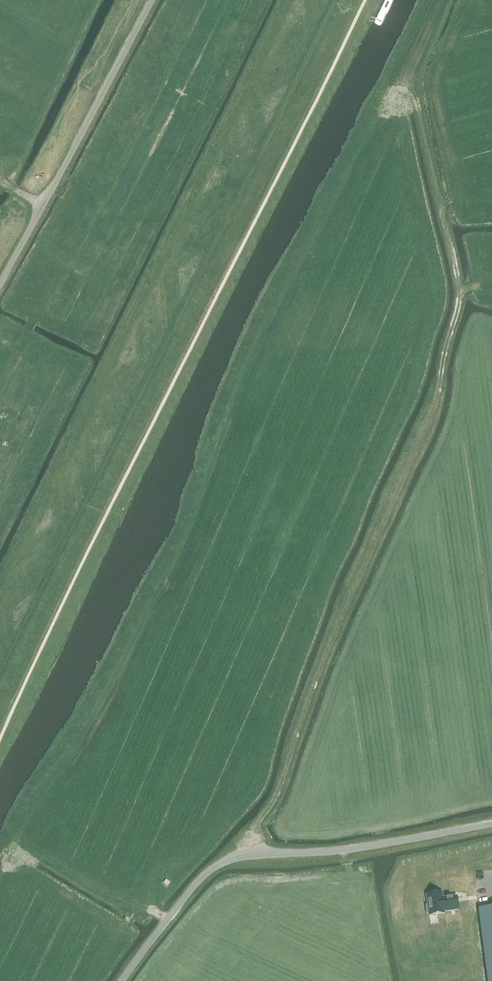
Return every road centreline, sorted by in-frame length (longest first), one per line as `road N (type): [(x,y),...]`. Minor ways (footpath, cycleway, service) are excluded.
road 1 (track): [(417,113),(461,294),(427,424),(333,632),(279,789),(252,831),(250,854)]
road 2 (unclassified): [(125,980),(195,884),(221,863),(491,823)]
road 3 (unclassified): [(0,287),(154,0)]

